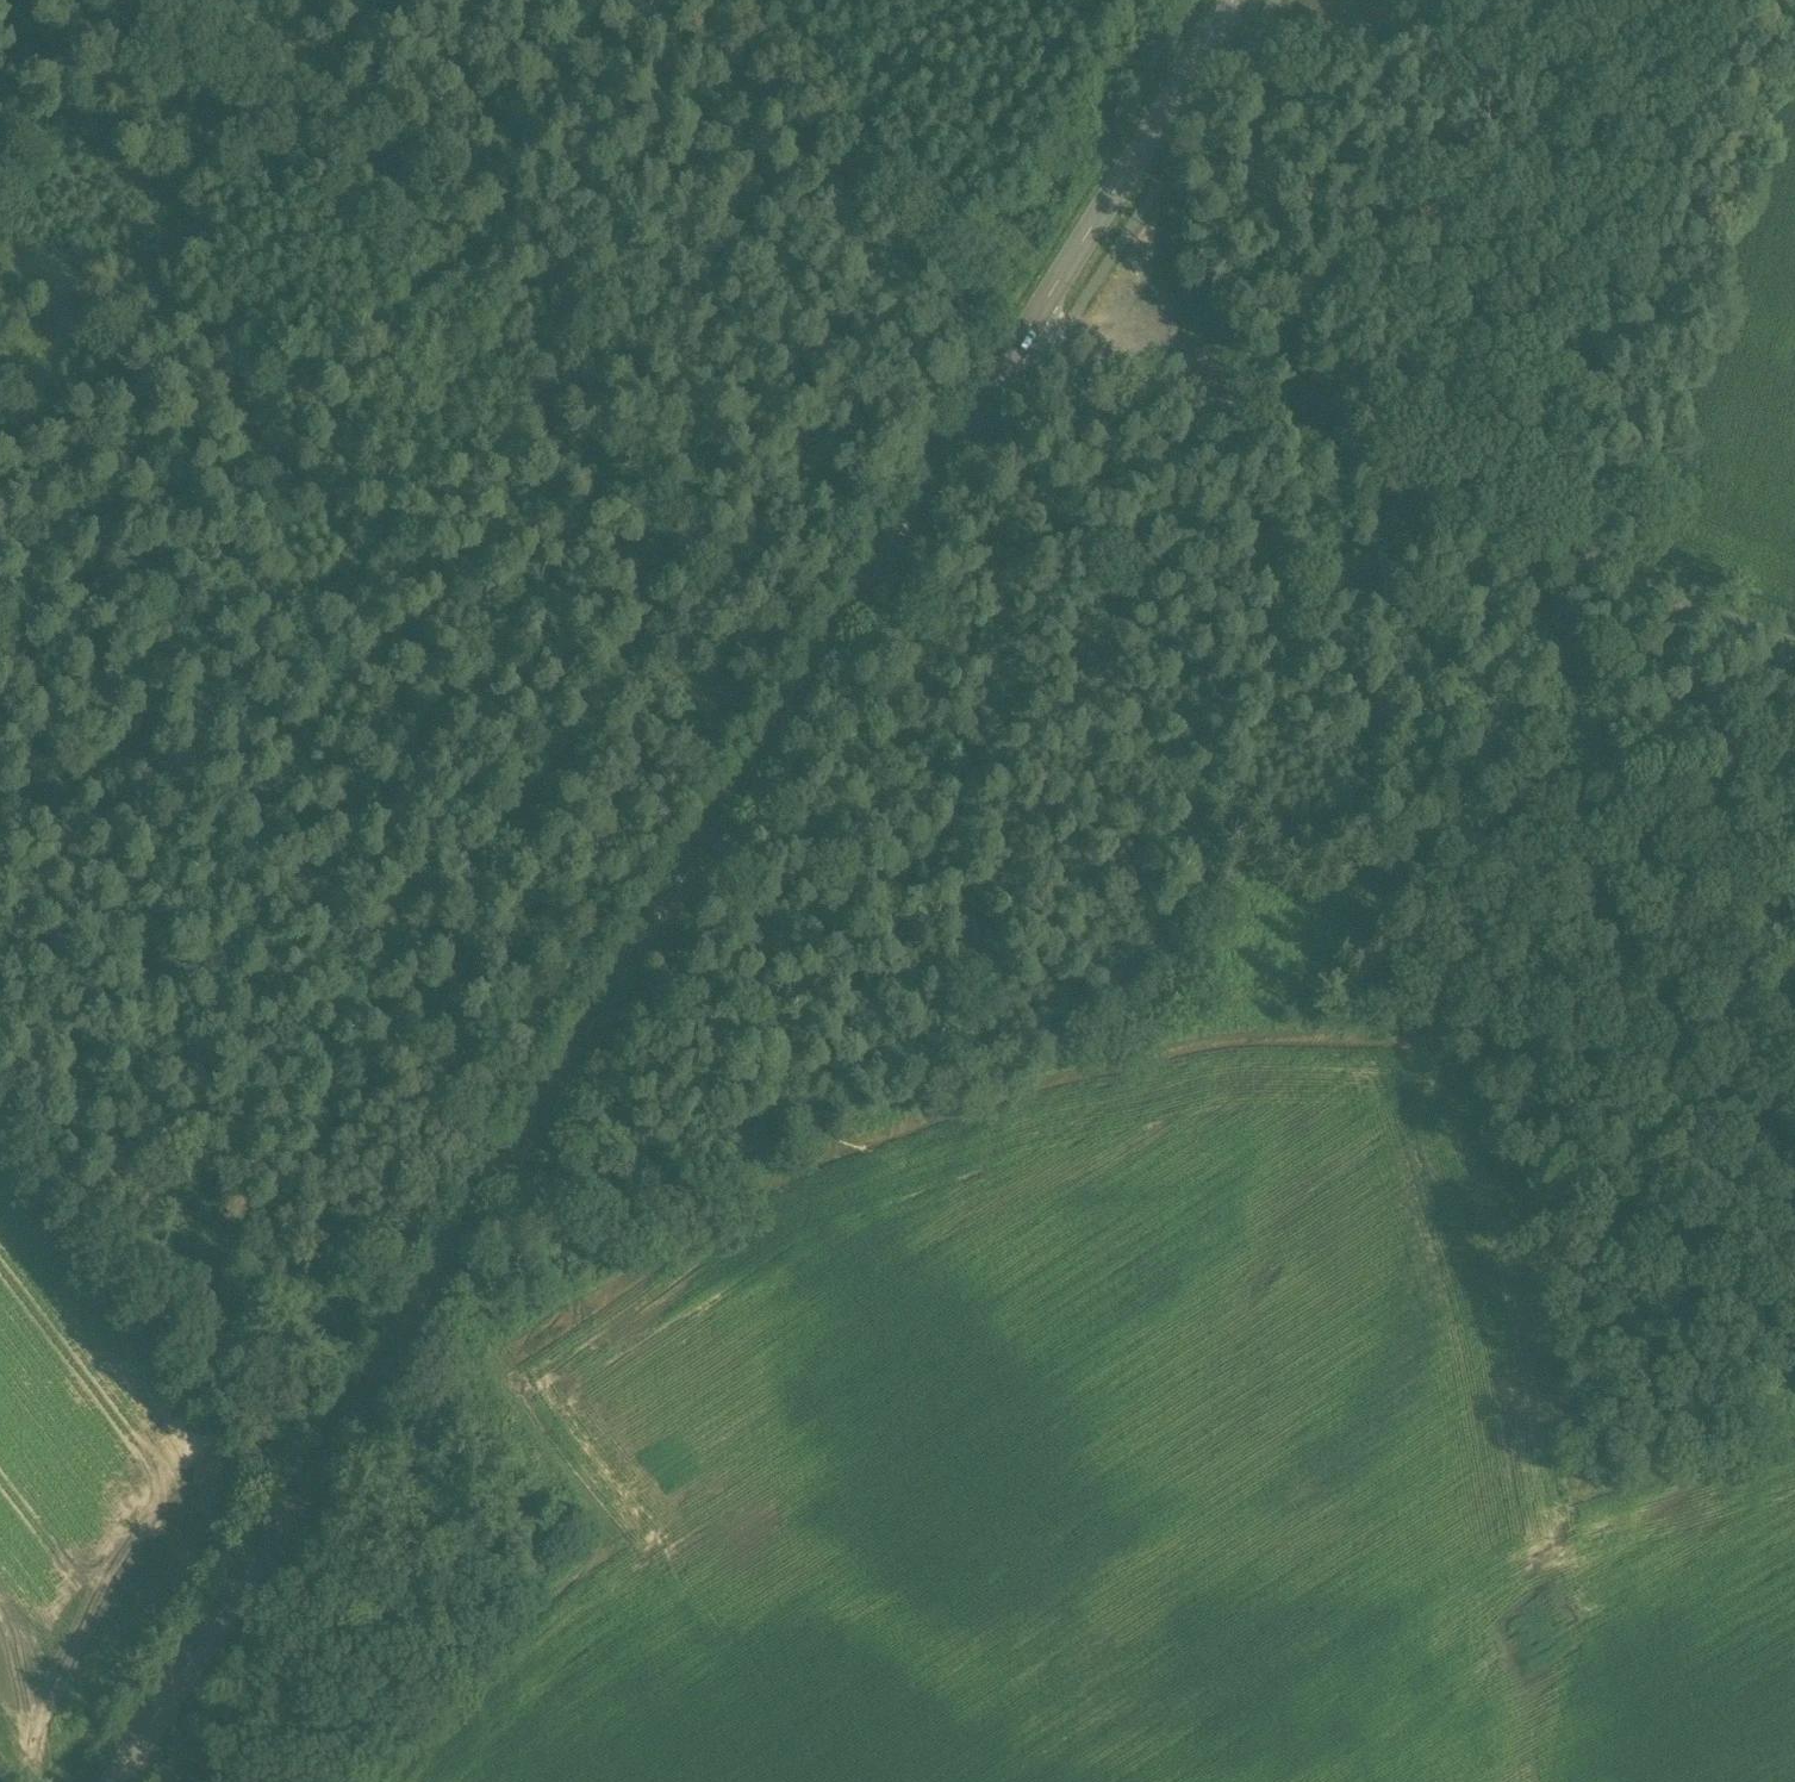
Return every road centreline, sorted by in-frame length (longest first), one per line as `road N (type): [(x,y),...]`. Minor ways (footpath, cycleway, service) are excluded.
road 1 (tertiary): [(1026,337),(116,1781)]
road 2 (unclassified): [(1794,647),(1026,337)]
road 3 (tertiary): [(1235,0),(1026,337)]

